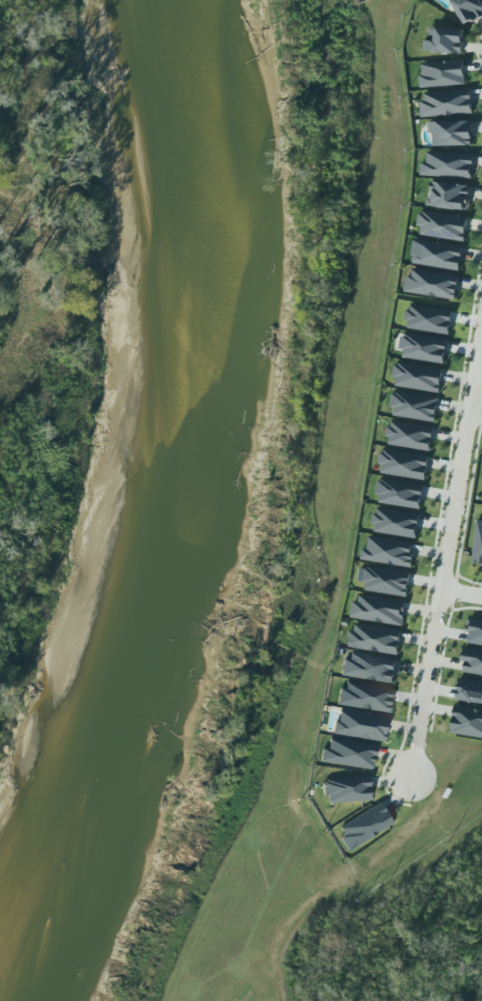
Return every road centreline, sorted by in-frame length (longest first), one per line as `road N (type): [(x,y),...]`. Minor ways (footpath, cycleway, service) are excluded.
road 1 (residential): [(408,780),(481,351)]

